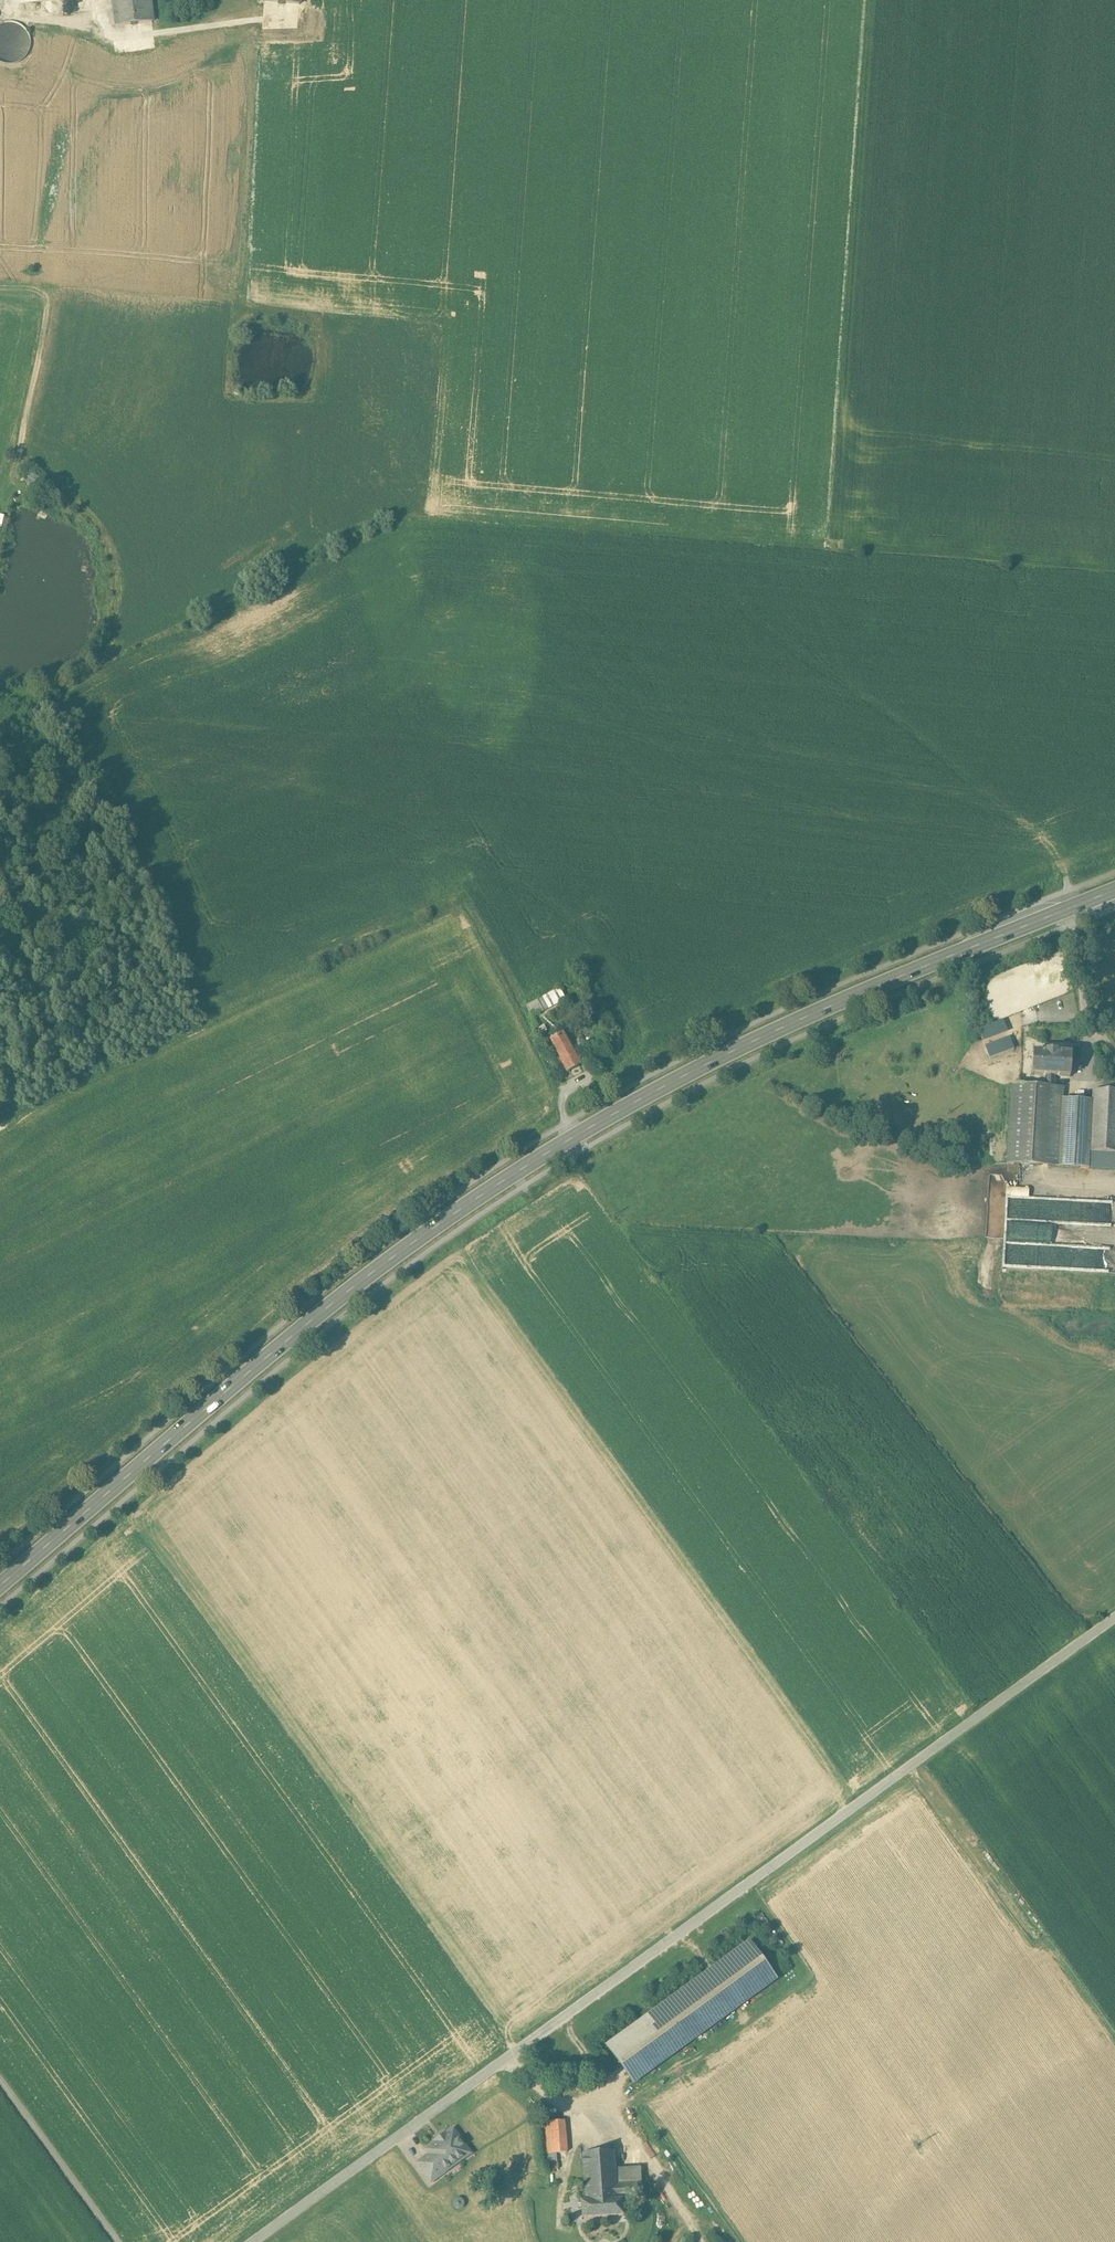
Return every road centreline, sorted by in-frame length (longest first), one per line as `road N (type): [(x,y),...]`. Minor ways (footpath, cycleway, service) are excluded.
road 1 (unclassified): [(1114,1618),(254,2241)]
road 2 (primary): [(0,1587),(382,1265),(533,1159),(683,1077)]
road 3 (primary): [(683,1077),(1114,890)]
road 4 (unclassified): [(0,2076),(121,2241)]

